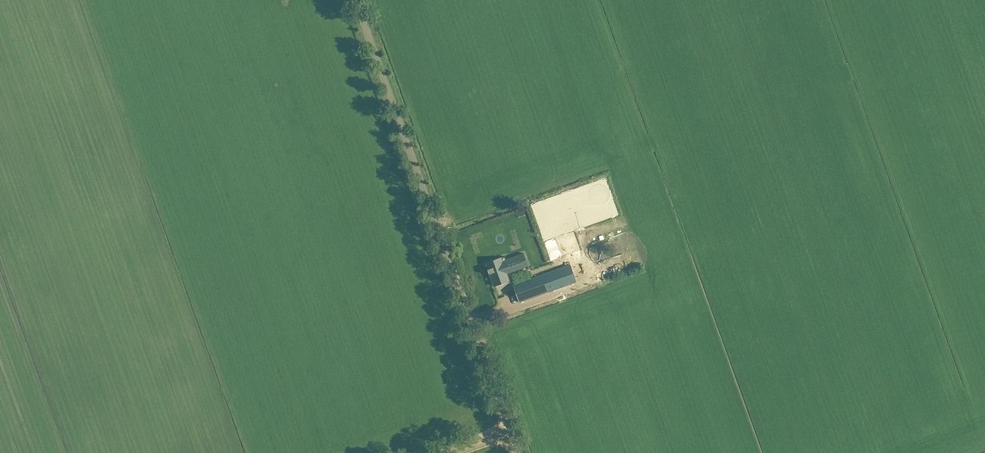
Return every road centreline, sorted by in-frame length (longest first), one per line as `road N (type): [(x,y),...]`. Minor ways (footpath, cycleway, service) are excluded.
road 1 (unclassified): [(516,452),(353,0)]

